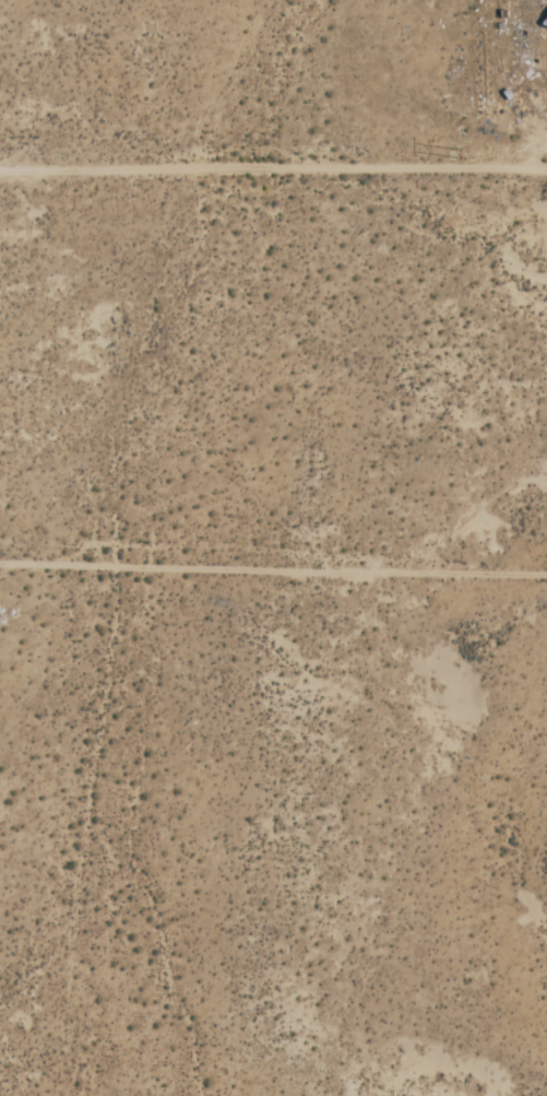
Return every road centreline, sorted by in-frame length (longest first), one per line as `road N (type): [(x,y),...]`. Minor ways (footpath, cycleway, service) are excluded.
road 1 (track): [(0,569),(546,573)]
road 2 (track): [(546,168),(0,170)]

